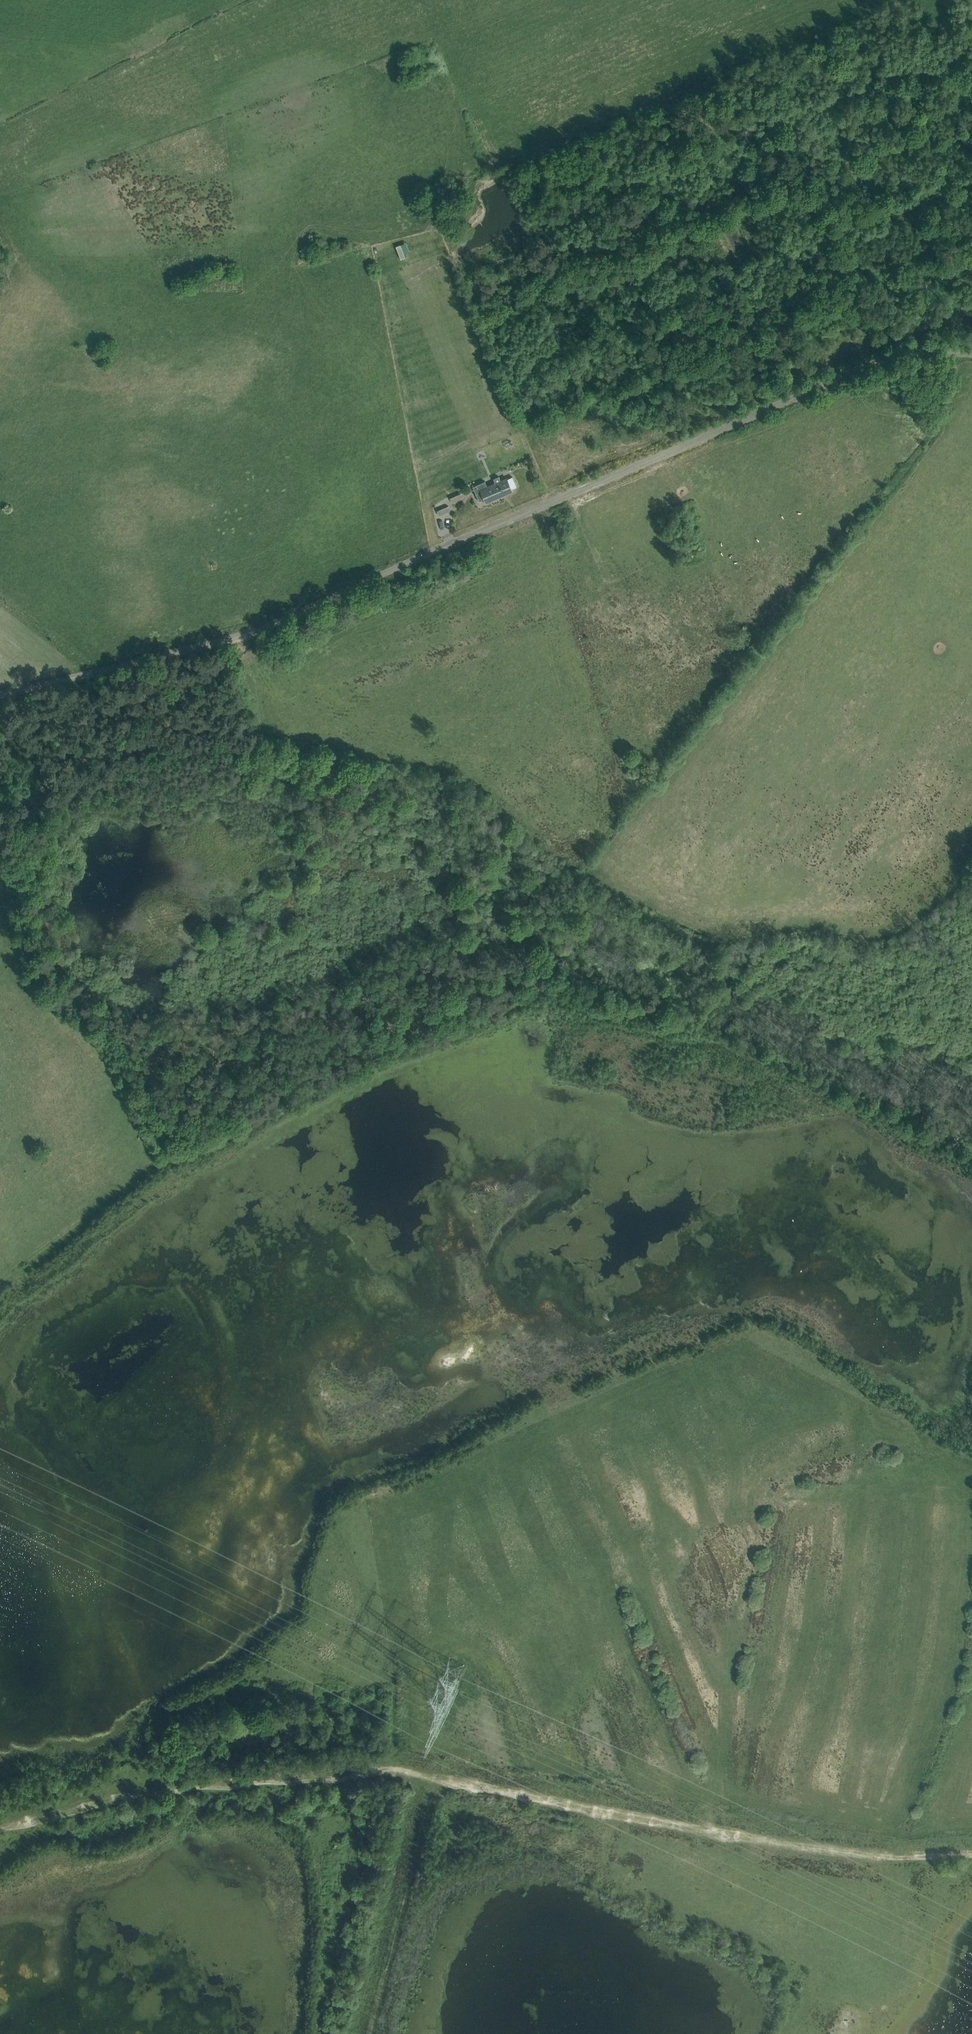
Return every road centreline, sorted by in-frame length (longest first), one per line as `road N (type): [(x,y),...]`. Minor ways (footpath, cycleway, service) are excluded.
road 1 (unclassified): [(0,697),(241,637),(877,363),(971,355)]
road 2 (track): [(971,1854),(837,1852),(383,1770),(186,1787),(0,1830)]

